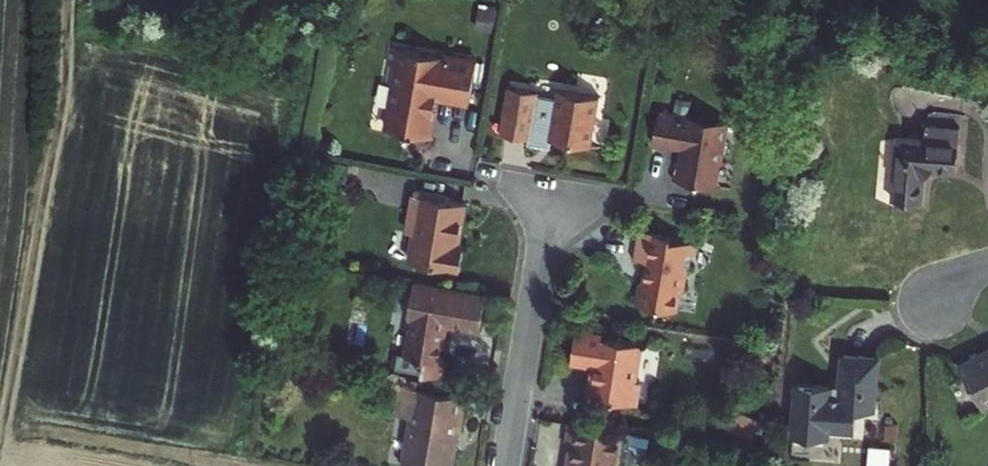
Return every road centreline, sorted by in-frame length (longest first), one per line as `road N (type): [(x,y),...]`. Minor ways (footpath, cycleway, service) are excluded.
road 1 (residential): [(504,465),(549,204)]

